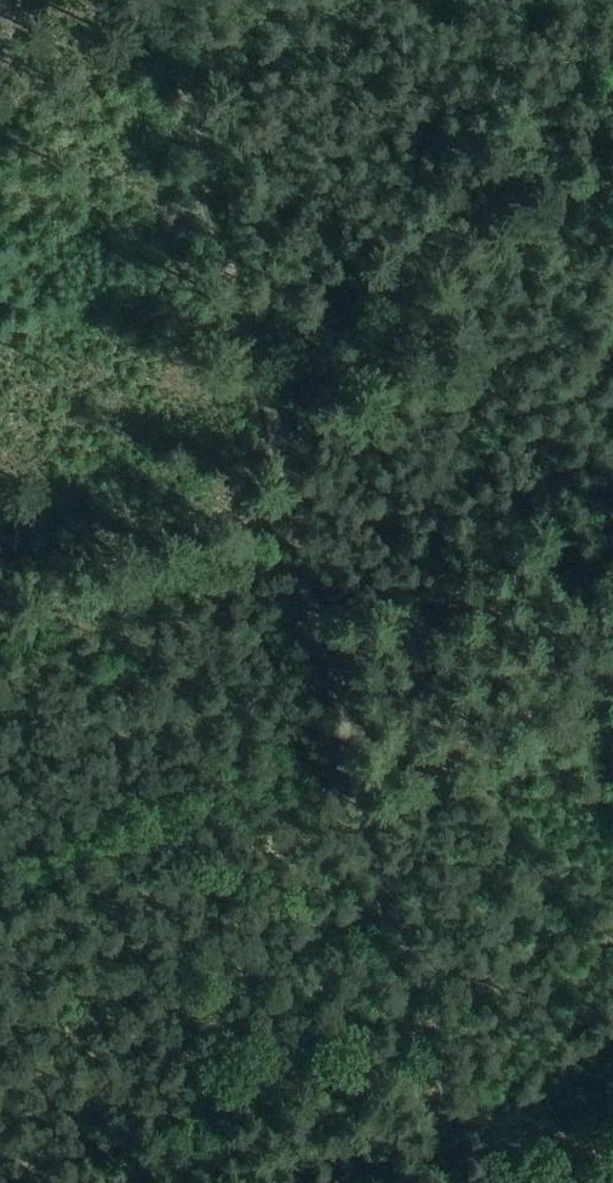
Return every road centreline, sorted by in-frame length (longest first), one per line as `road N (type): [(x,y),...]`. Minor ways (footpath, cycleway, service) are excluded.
road 1 (track): [(244,339),(457,1182)]
road 2 (track): [(159,0),(244,339)]

